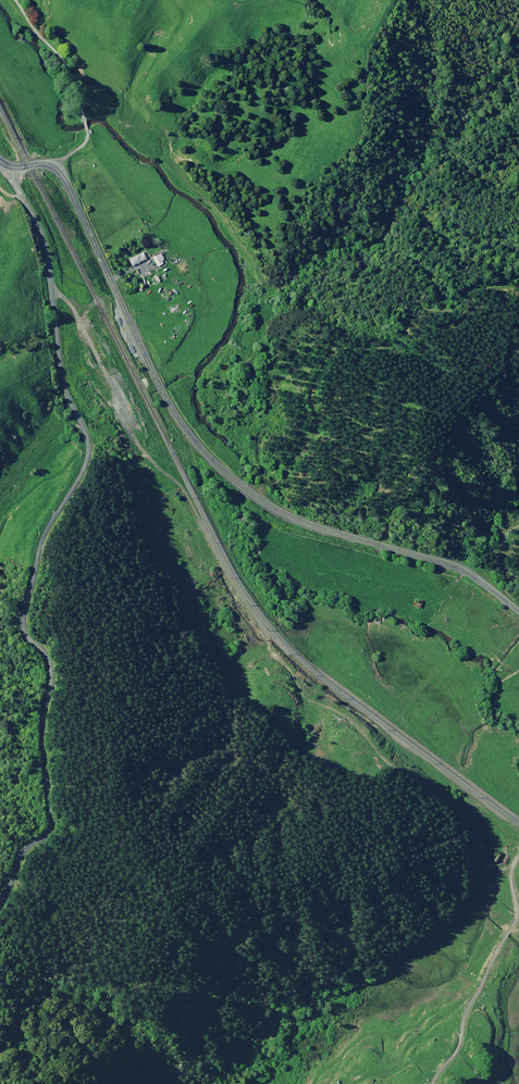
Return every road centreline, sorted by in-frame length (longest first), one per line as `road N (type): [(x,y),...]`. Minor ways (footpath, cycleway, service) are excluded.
road 1 (unclassified): [(13,168),(44,241),(63,378),(89,452),(40,548),(25,616),(27,636),(53,673),(42,738),(52,828),(22,854),(0,908)]
road 2 (primary): [(518,612),(453,566),(296,519),(222,470),(154,376),(64,177),(44,165),(13,168)]

